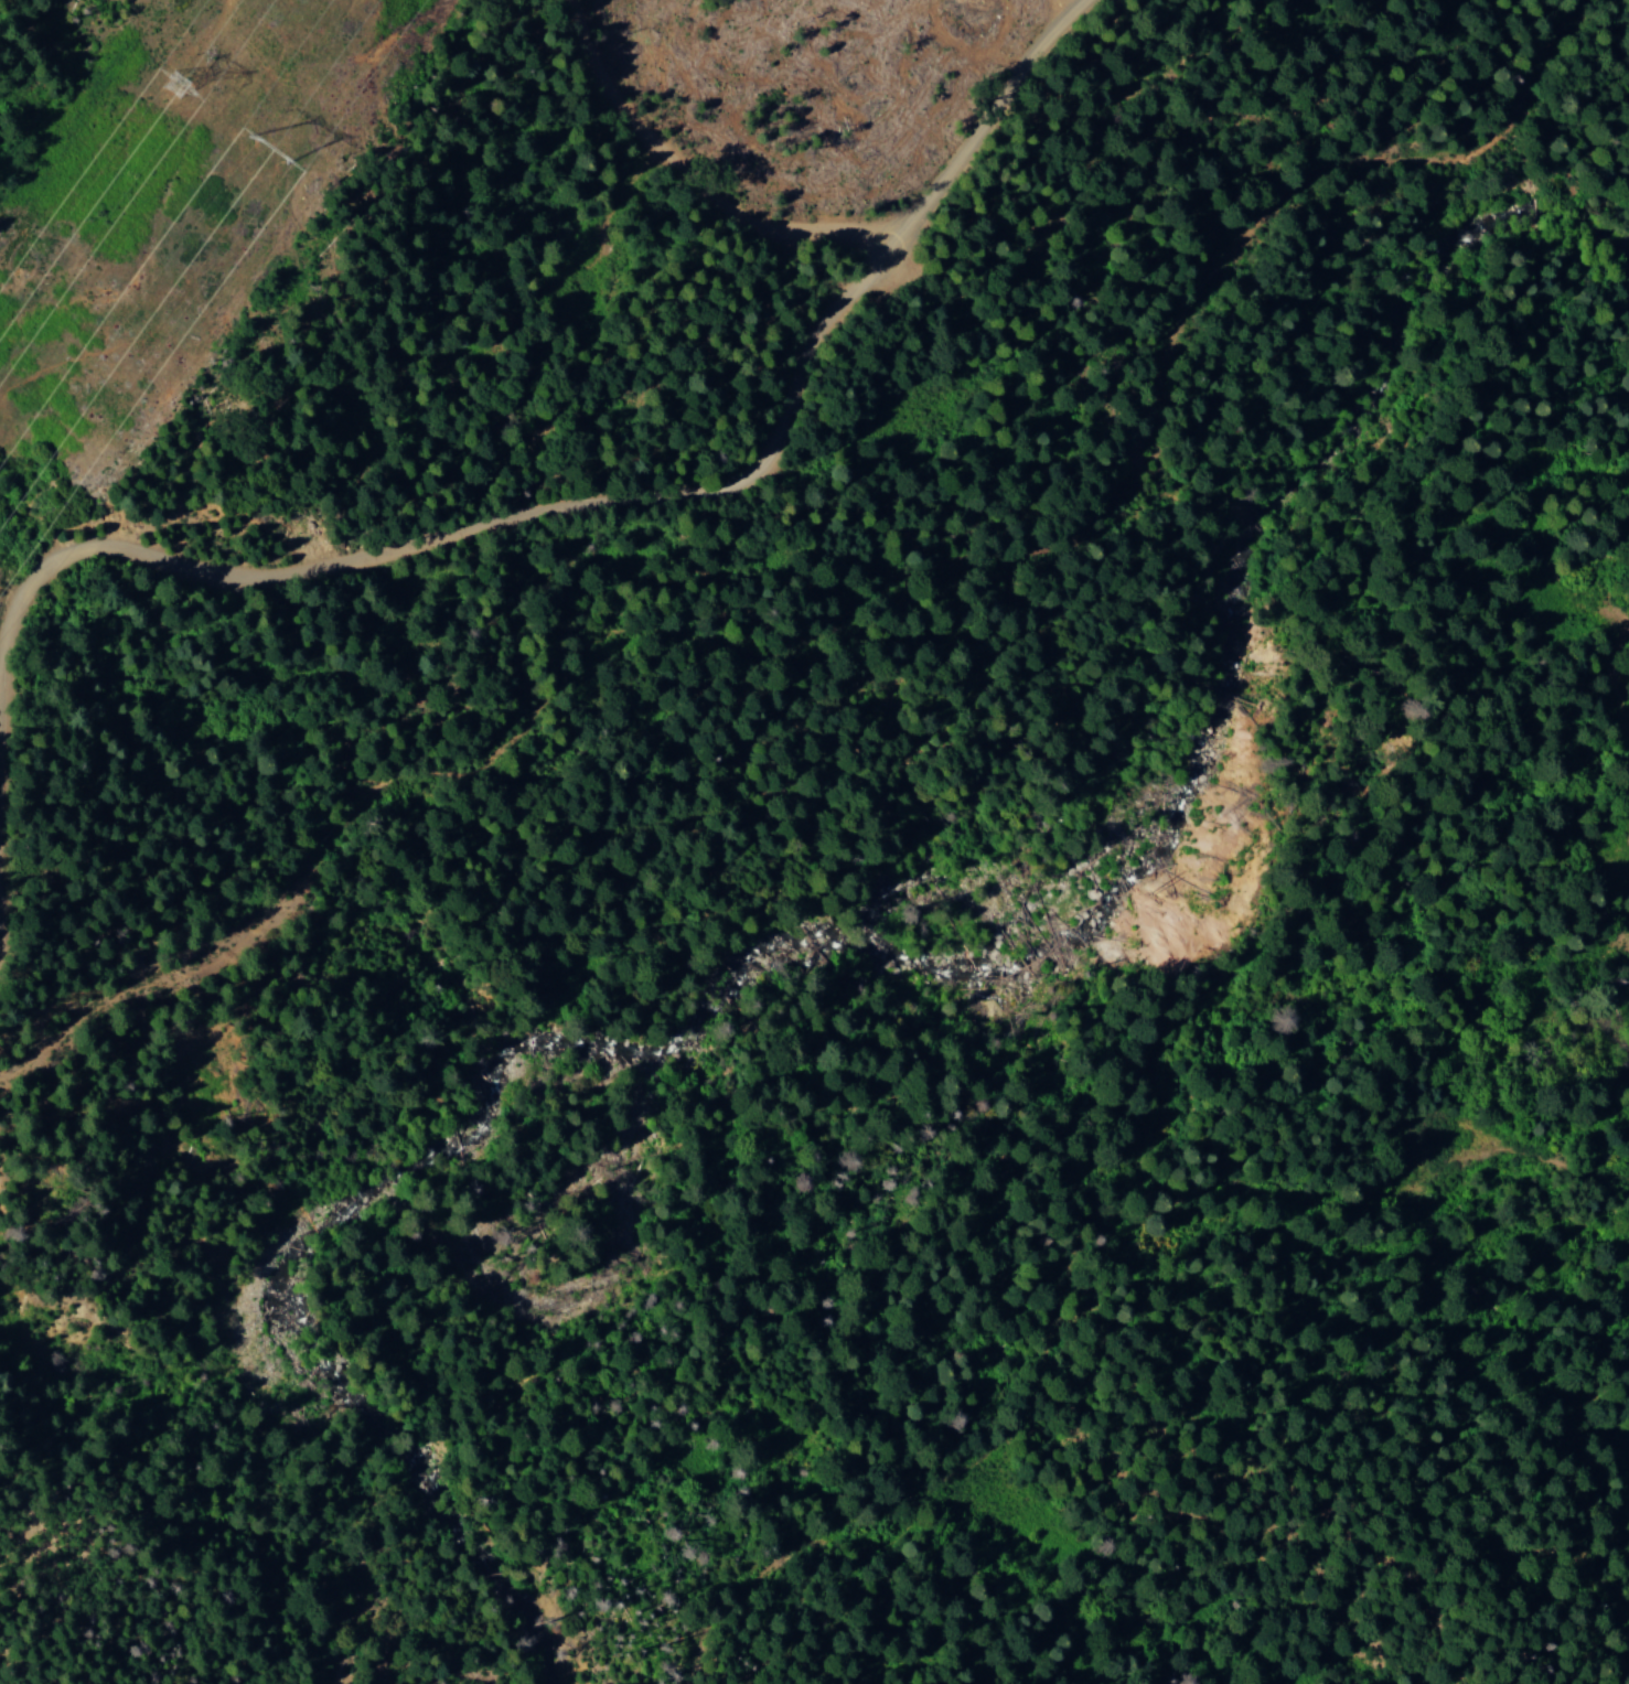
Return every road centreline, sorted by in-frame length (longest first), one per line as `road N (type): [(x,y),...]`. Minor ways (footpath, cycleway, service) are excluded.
road 1 (tertiary): [(877,262),(792,366),(752,481),(706,513),(569,523),(259,608),(217,607),(114,580),(67,581),(23,599),(0,626)]
road 2 (track): [(877,262),(755,250),(697,223),(589,112),(542,0)]
road 3 (residential): [(1113,0),(1039,67),(877,262)]

